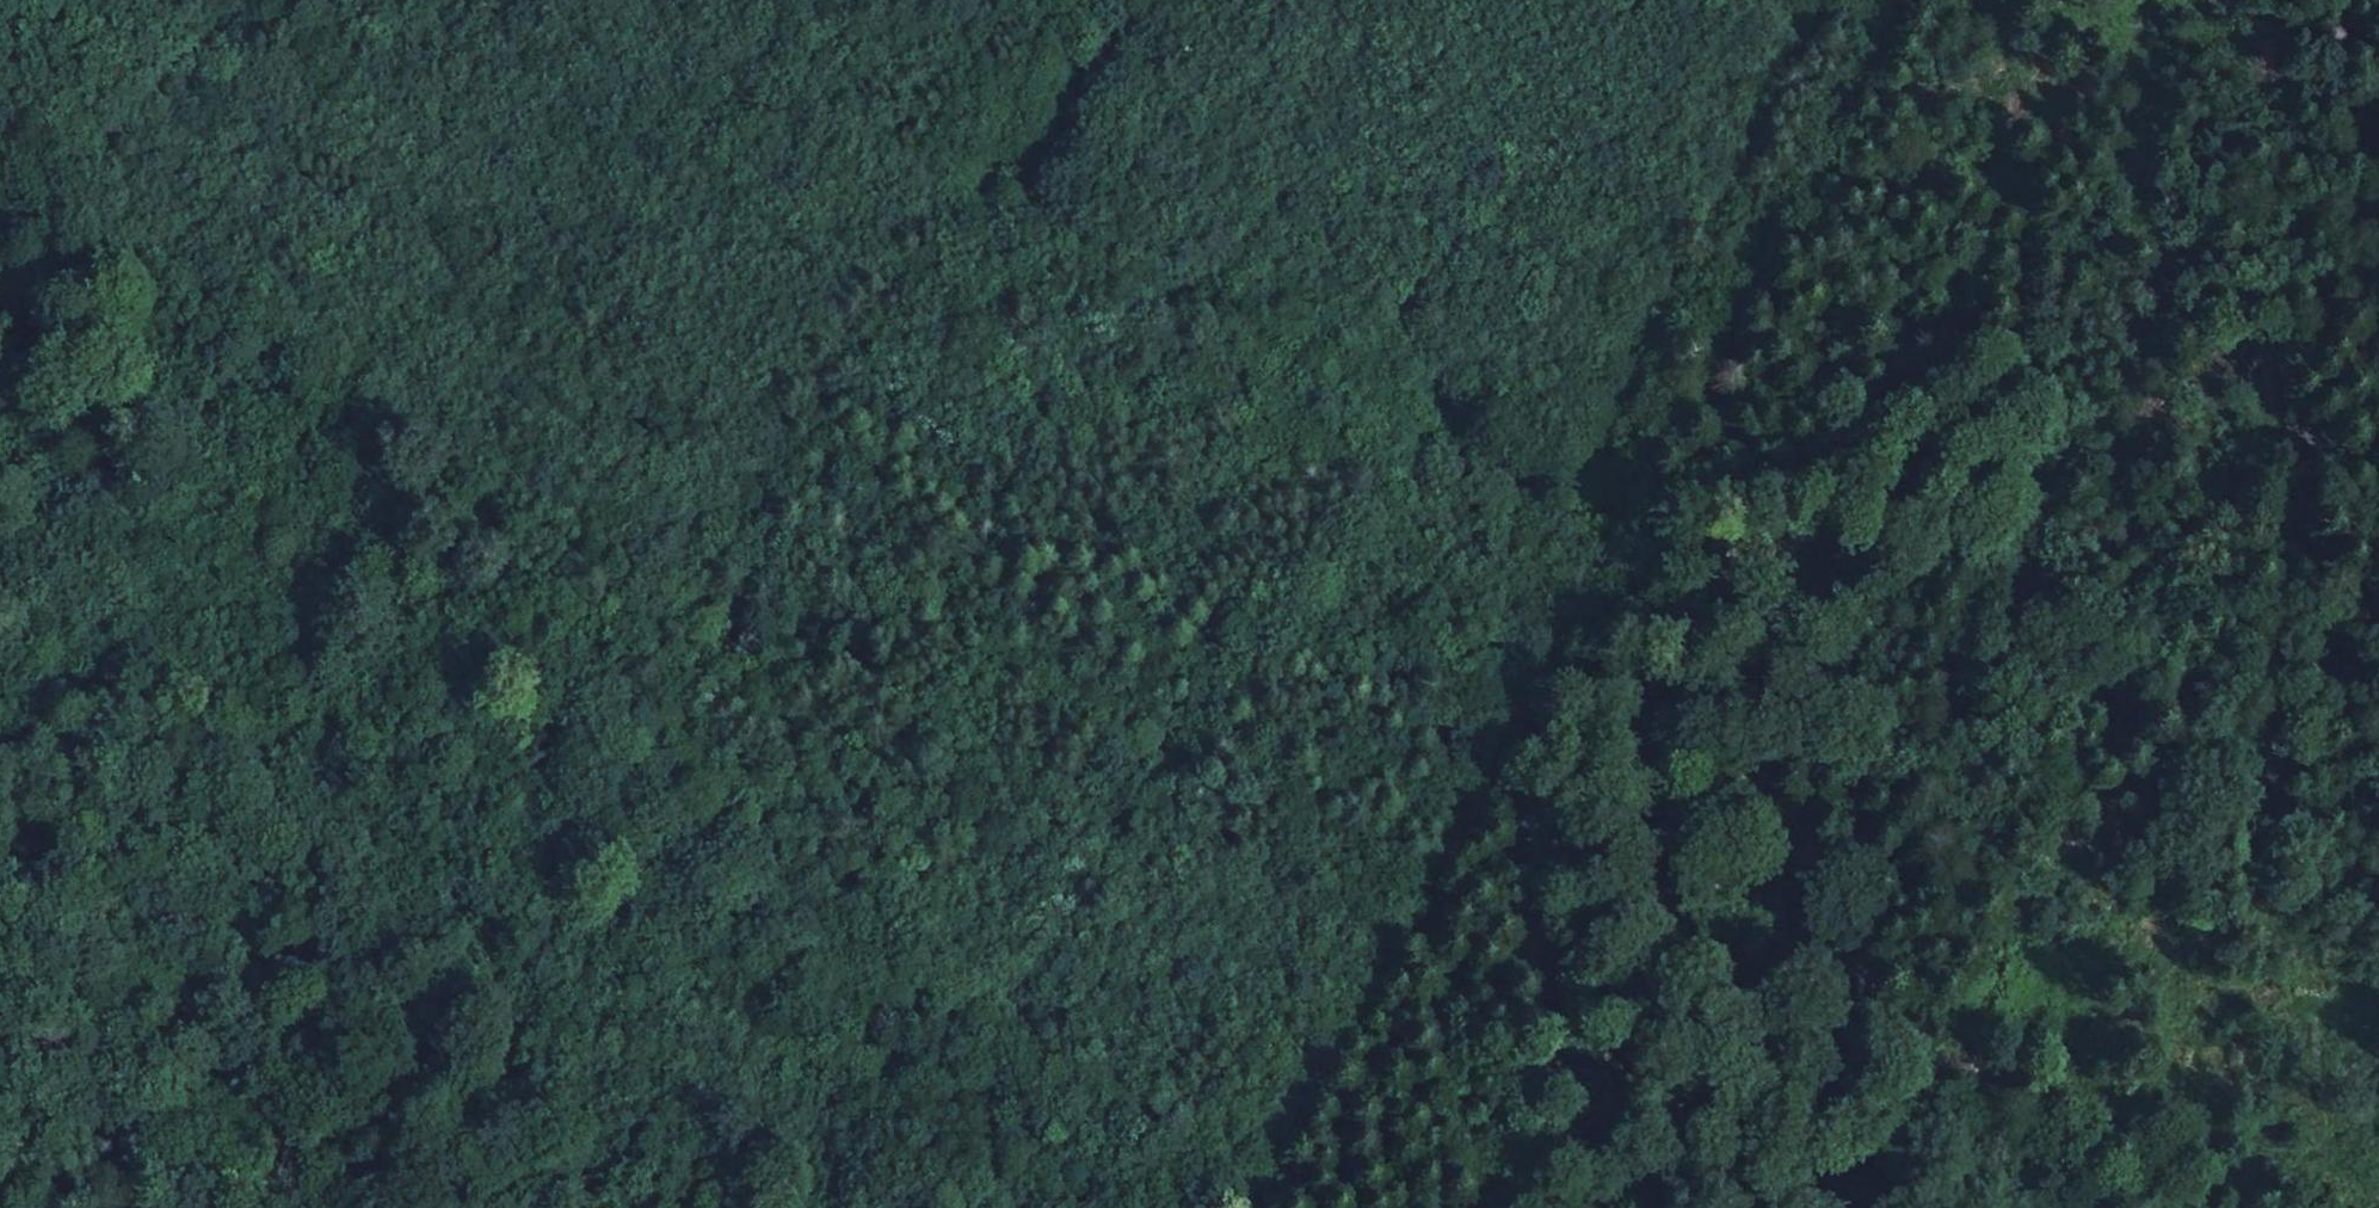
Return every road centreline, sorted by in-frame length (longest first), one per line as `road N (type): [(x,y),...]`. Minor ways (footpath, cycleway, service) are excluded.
road 1 (track): [(0,1069),(251,1207)]

